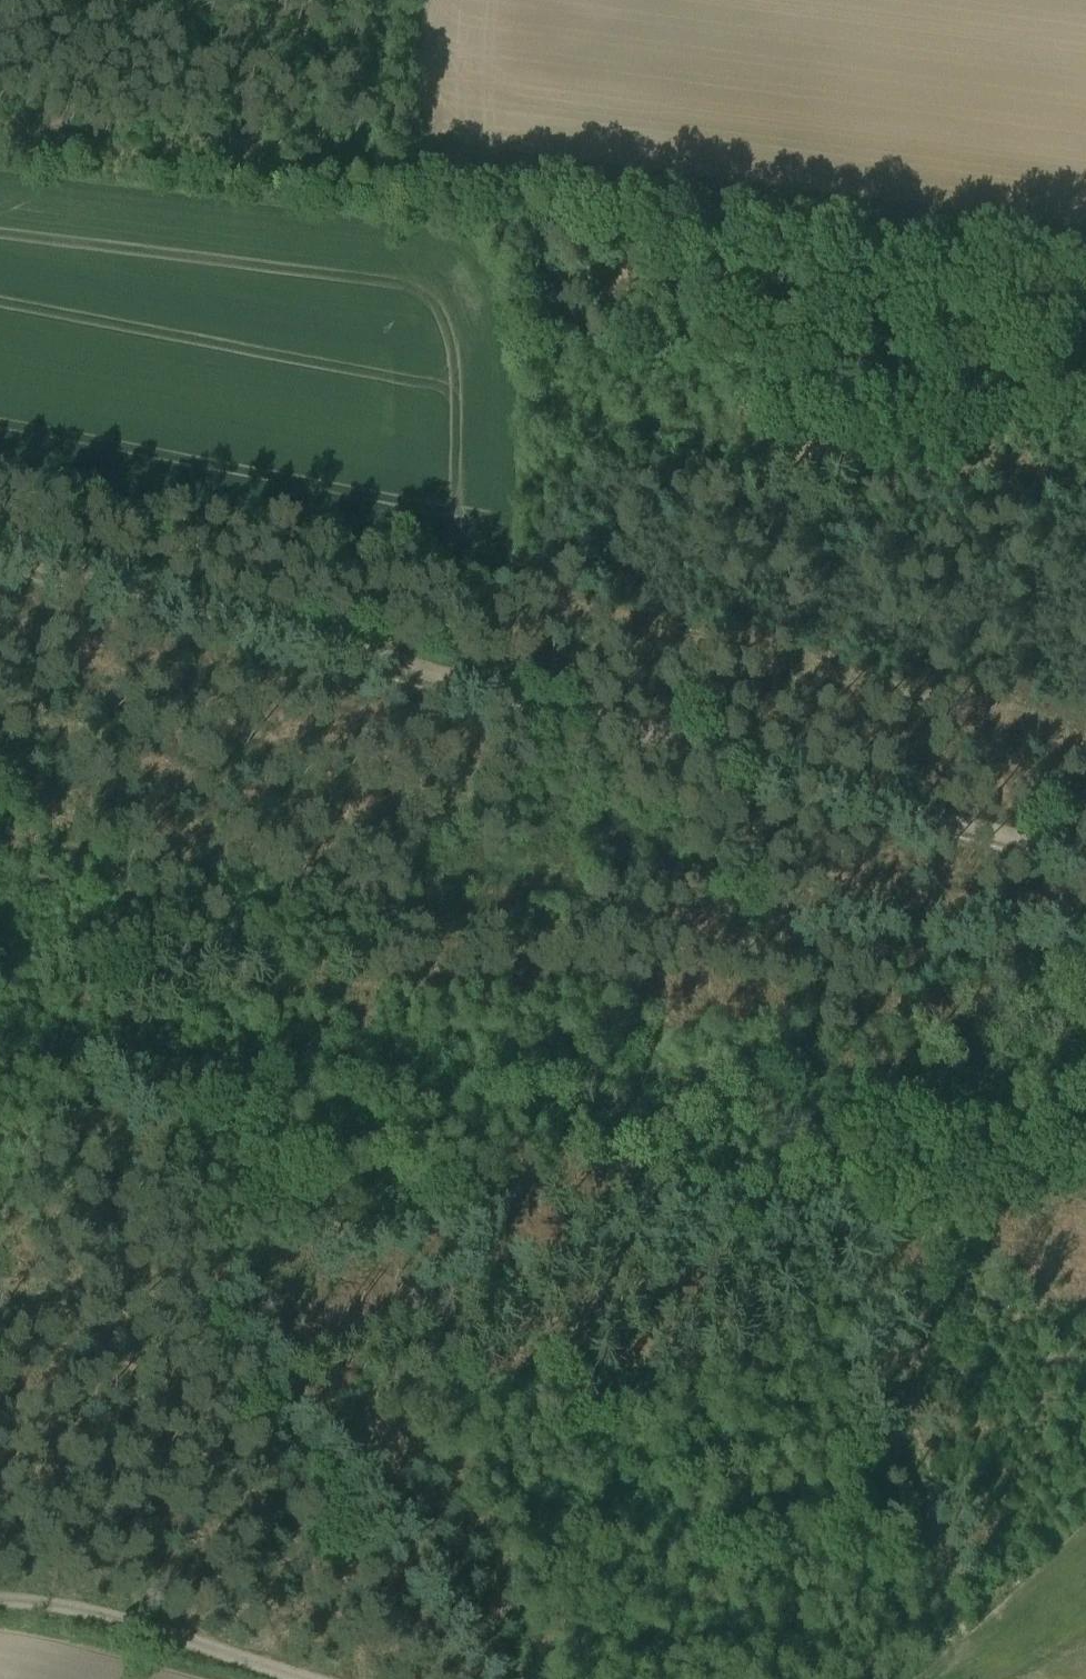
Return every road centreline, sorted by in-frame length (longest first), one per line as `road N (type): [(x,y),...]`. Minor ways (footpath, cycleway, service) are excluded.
road 1 (track): [(0,556),(1085,859)]
road 2 (track): [(0,1608),(102,1617),(338,1678)]

